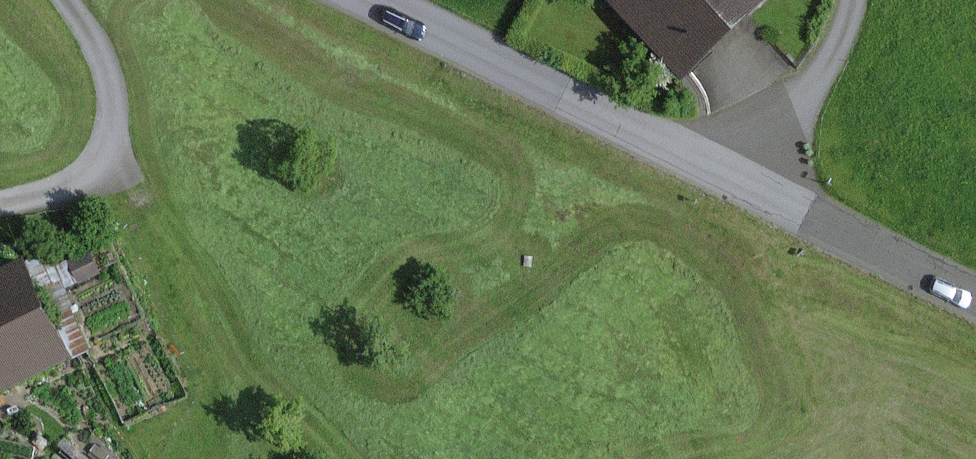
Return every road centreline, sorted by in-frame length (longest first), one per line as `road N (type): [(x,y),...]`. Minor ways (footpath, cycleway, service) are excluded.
road 1 (unclassified): [(748,177),(392,0)]
road 2 (track): [(0,209),(67,191),(104,160),(114,102),(103,53),(66,0)]
road 3 (unclassified): [(975,292),(748,177)]
road 4 (unclassified): [(748,177),(836,43),(853,0)]

